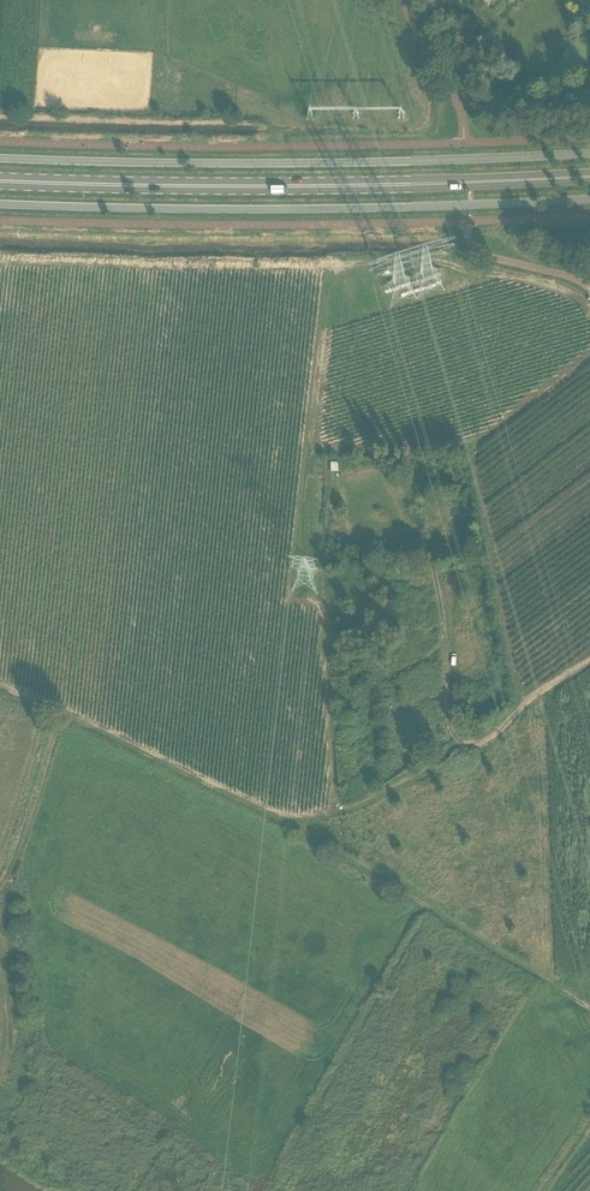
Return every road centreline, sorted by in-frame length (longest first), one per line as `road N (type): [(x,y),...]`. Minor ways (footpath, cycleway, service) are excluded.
road 1 (track): [(589,1013),(293,819),(0,684)]
road 2 (secondary): [(0,180),(306,186),(589,176)]
road 3 (track): [(589,661),(465,749),(359,806),(293,819)]

